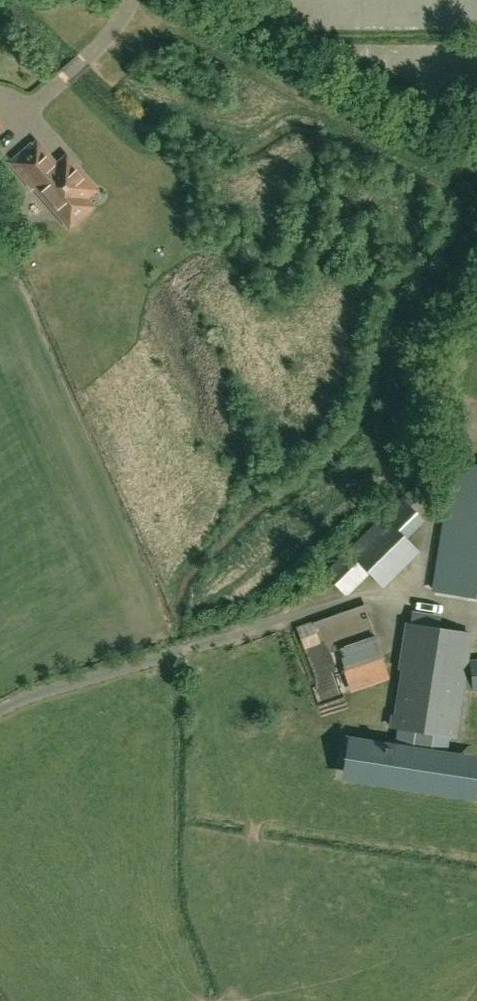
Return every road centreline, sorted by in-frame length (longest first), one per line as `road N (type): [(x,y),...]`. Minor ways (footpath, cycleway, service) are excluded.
road 1 (unclassified): [(0,710),(310,611)]
road 2 (unclassified): [(476,125),(421,109),(227,0)]

